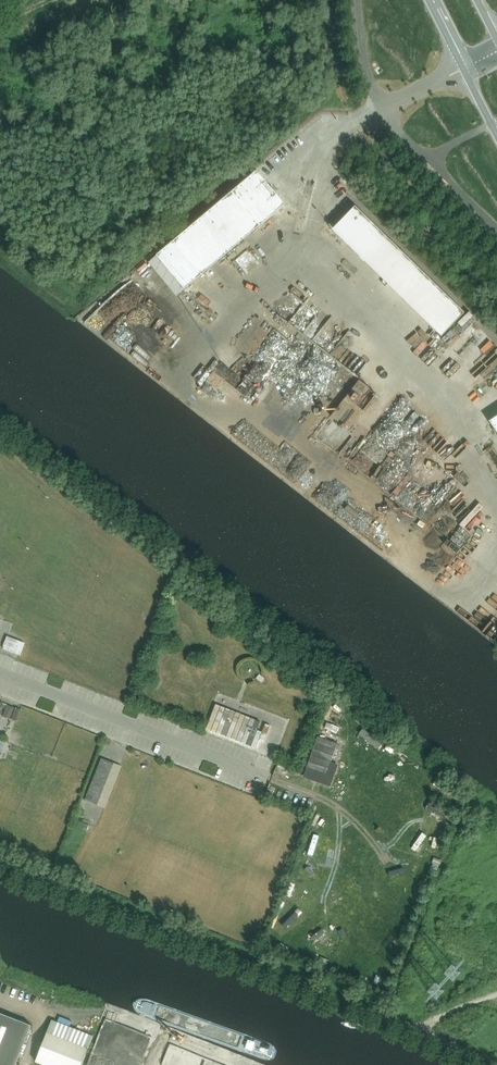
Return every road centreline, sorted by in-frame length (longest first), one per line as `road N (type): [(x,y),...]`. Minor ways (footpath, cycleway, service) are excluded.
road 1 (track): [(0,863),(495,1064)]
road 2 (unclassified): [(0,673),(264,775)]

